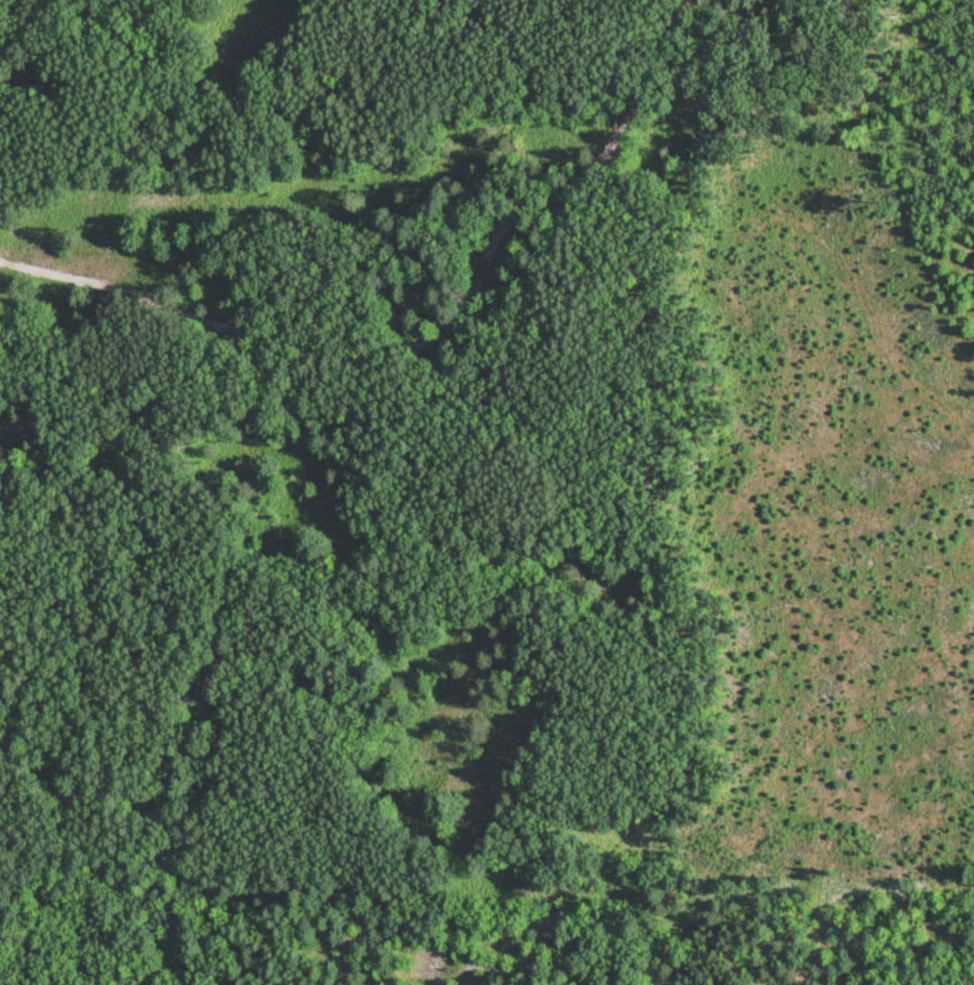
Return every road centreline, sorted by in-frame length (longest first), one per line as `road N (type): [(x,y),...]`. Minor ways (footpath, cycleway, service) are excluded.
road 1 (track): [(0,267),(301,356),(432,340),(465,283),(519,226),(603,166),(647,65),(693,0)]

